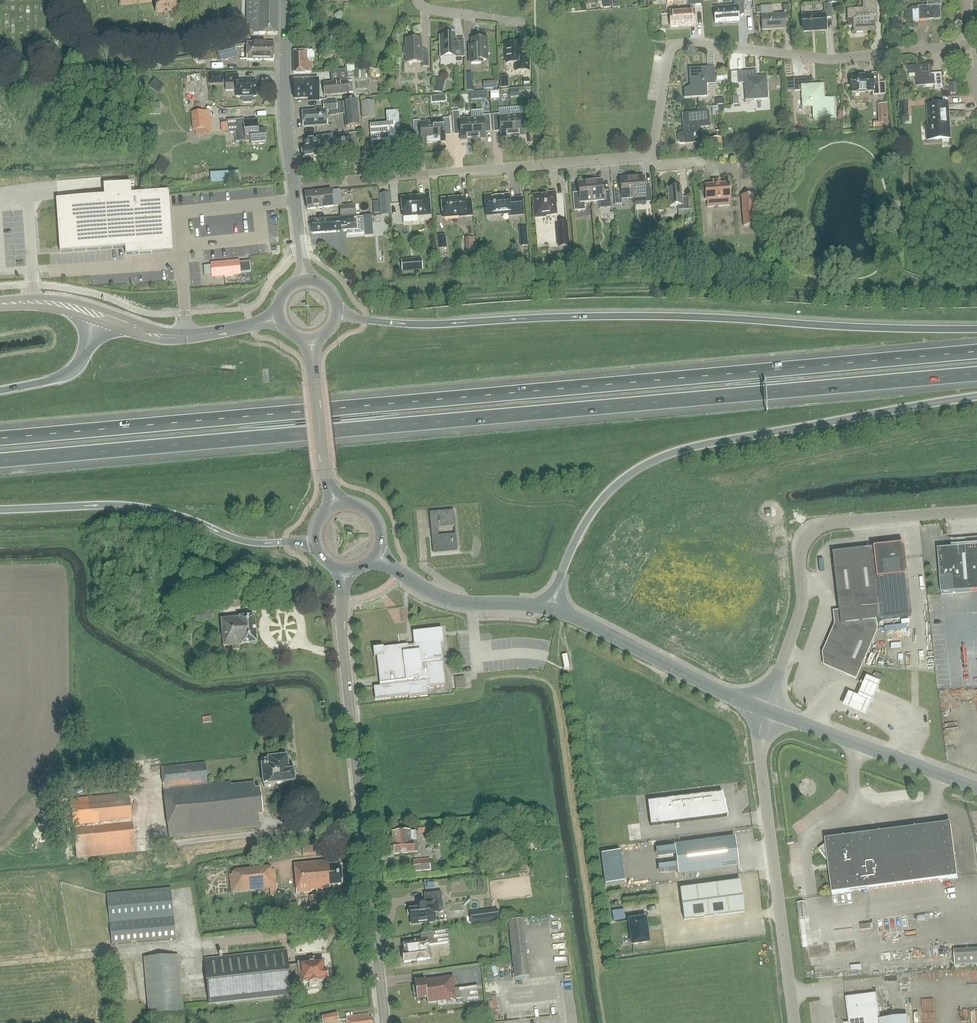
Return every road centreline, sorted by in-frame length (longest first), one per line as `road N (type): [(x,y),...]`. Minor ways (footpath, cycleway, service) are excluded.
road 1 (motorway): [(976,347),(0,436)]
road 2 (motorway): [(0,463),(976,375)]
road 3 (motorway): [(976,330),(604,316),(397,324),(336,313)]
road 4 (motorway): [(552,611),(581,522),(603,492),(640,465),(677,450),(976,395)]
road 5 (tertiary): [(384,1022),(342,643),(345,571)]
road 6 (residential): [(651,156),(677,44),(817,58),(967,44)]
road 7 (residential): [(651,156),(294,185)]
road 8 (unclassified): [(764,709),(799,616),(803,537),(834,522),(976,510)]
road 9 (motorway): [(0,508),(101,501),(191,517),(257,541),(315,544)]
road 10 (unclassified): [(794,1022),(759,744),(764,709)]
road 11 (unclassified): [(764,709),(552,611)]
road 12 (unclassified): [(764,709),(976,792)]
road 13 (tertiary): [(552,611),(432,595),(375,555)]
road 14 (tertiary): [(294,185),(284,121),(286,0)]
road 15 (tertiary): [(328,482),(311,340)]
road 16 (motorway): [(99,314),(70,372),(0,390)]

